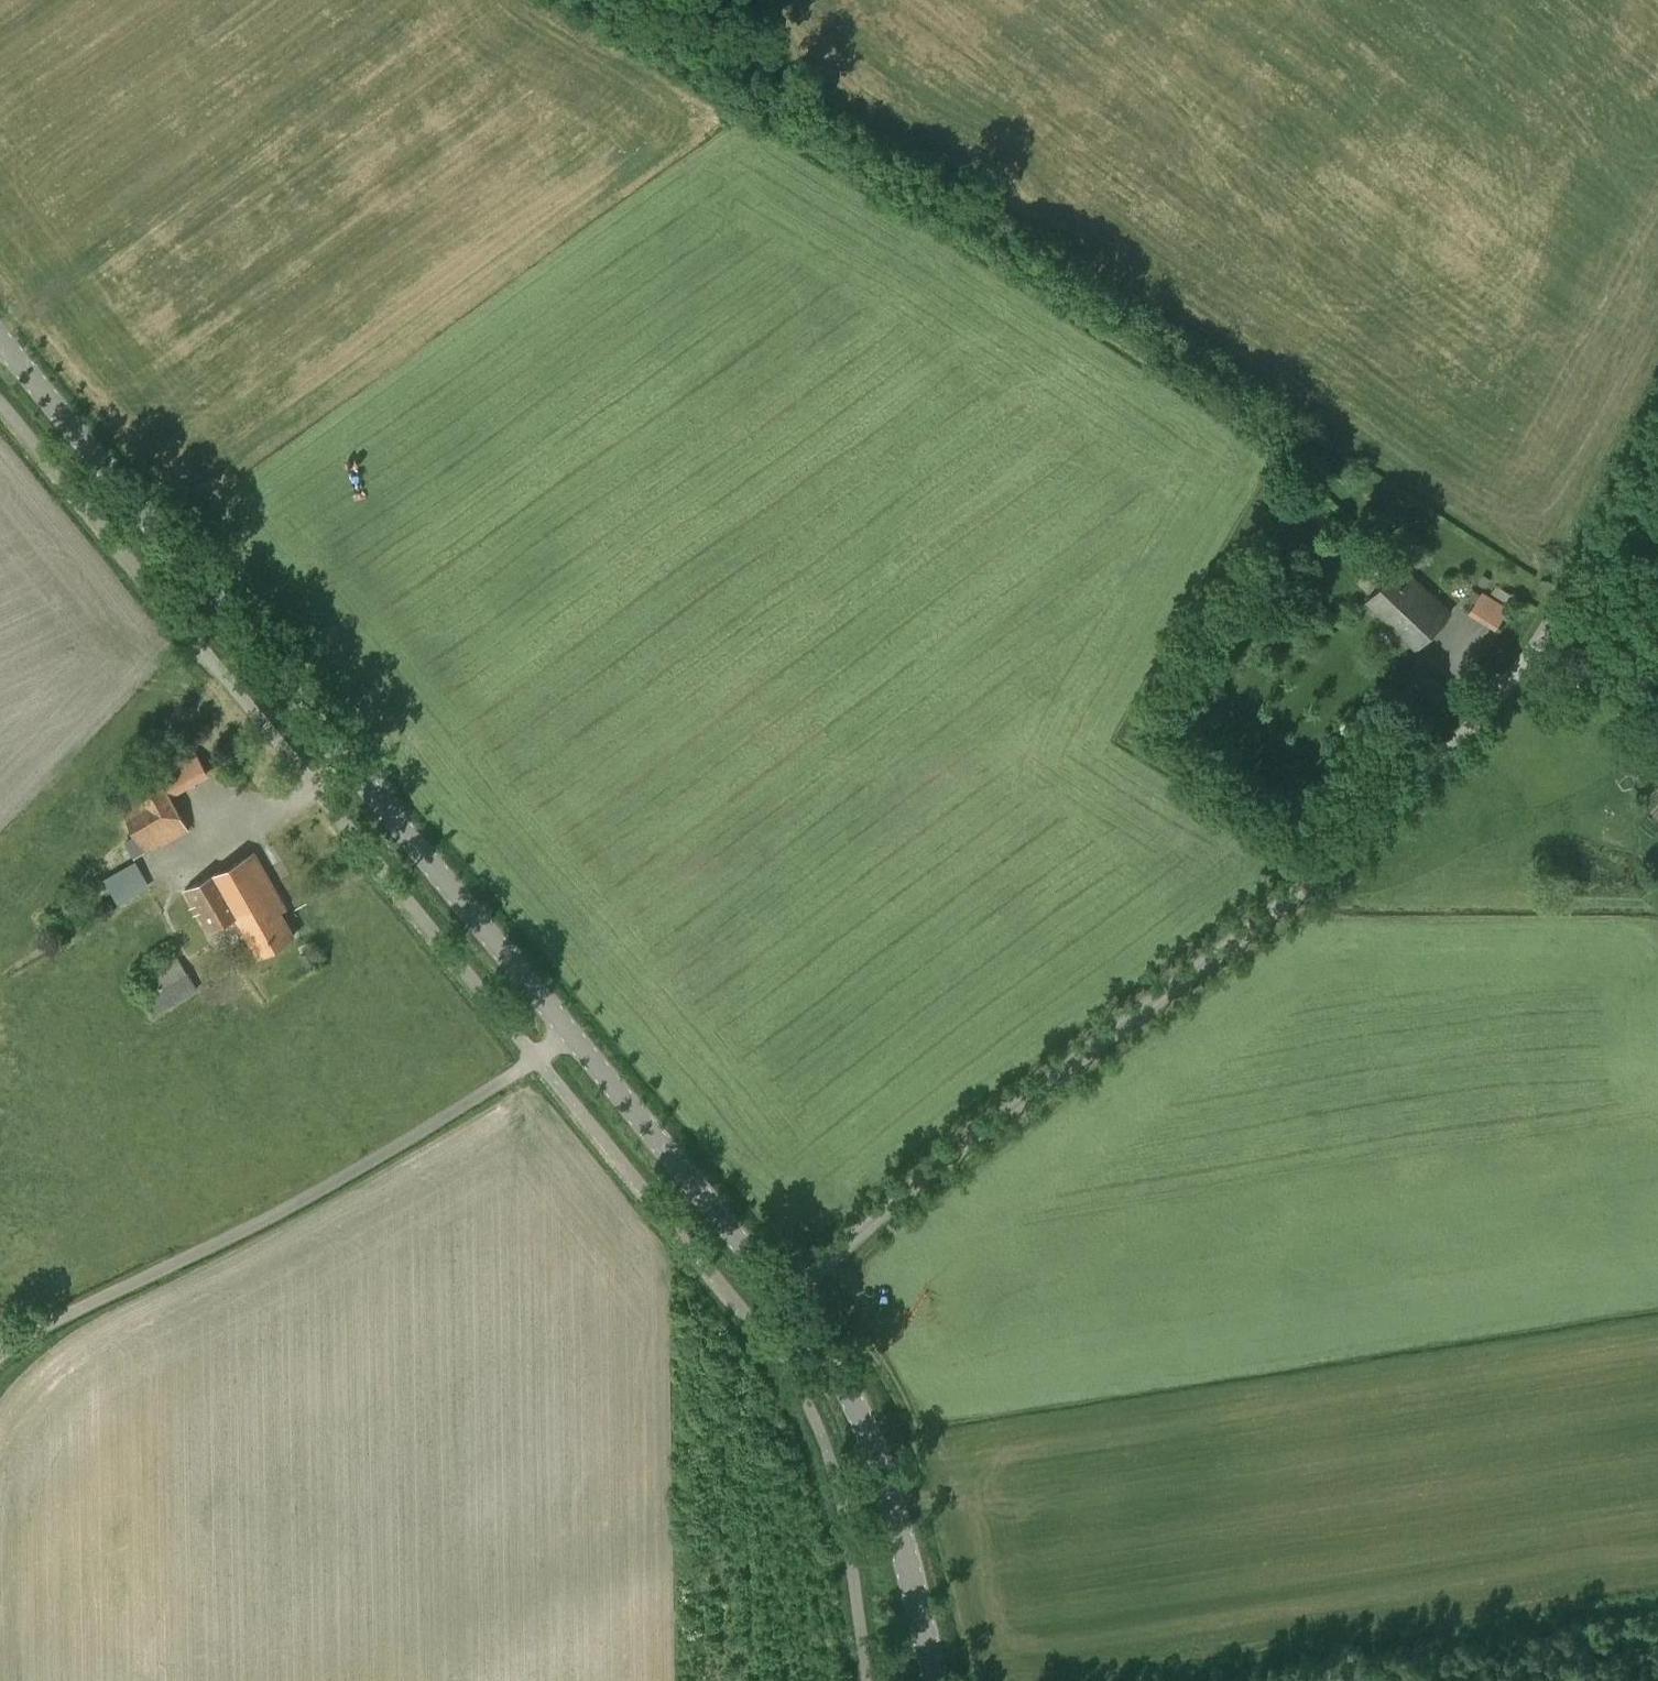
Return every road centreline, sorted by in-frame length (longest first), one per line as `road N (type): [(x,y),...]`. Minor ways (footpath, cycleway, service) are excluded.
road 1 (unclassified): [(783,1297),(1364,840),(1509,683),(1657,415)]
road 2 (tertiary): [(571,1031),(0,340)]
road 3 (unclassified): [(0,1352),(319,1190),(571,1031)]
road 4 (tertiary): [(934,1680),(891,1500),(862,1417),(821,1341),(783,1297)]
road 5 (tertiary): [(783,1297),(571,1031)]

